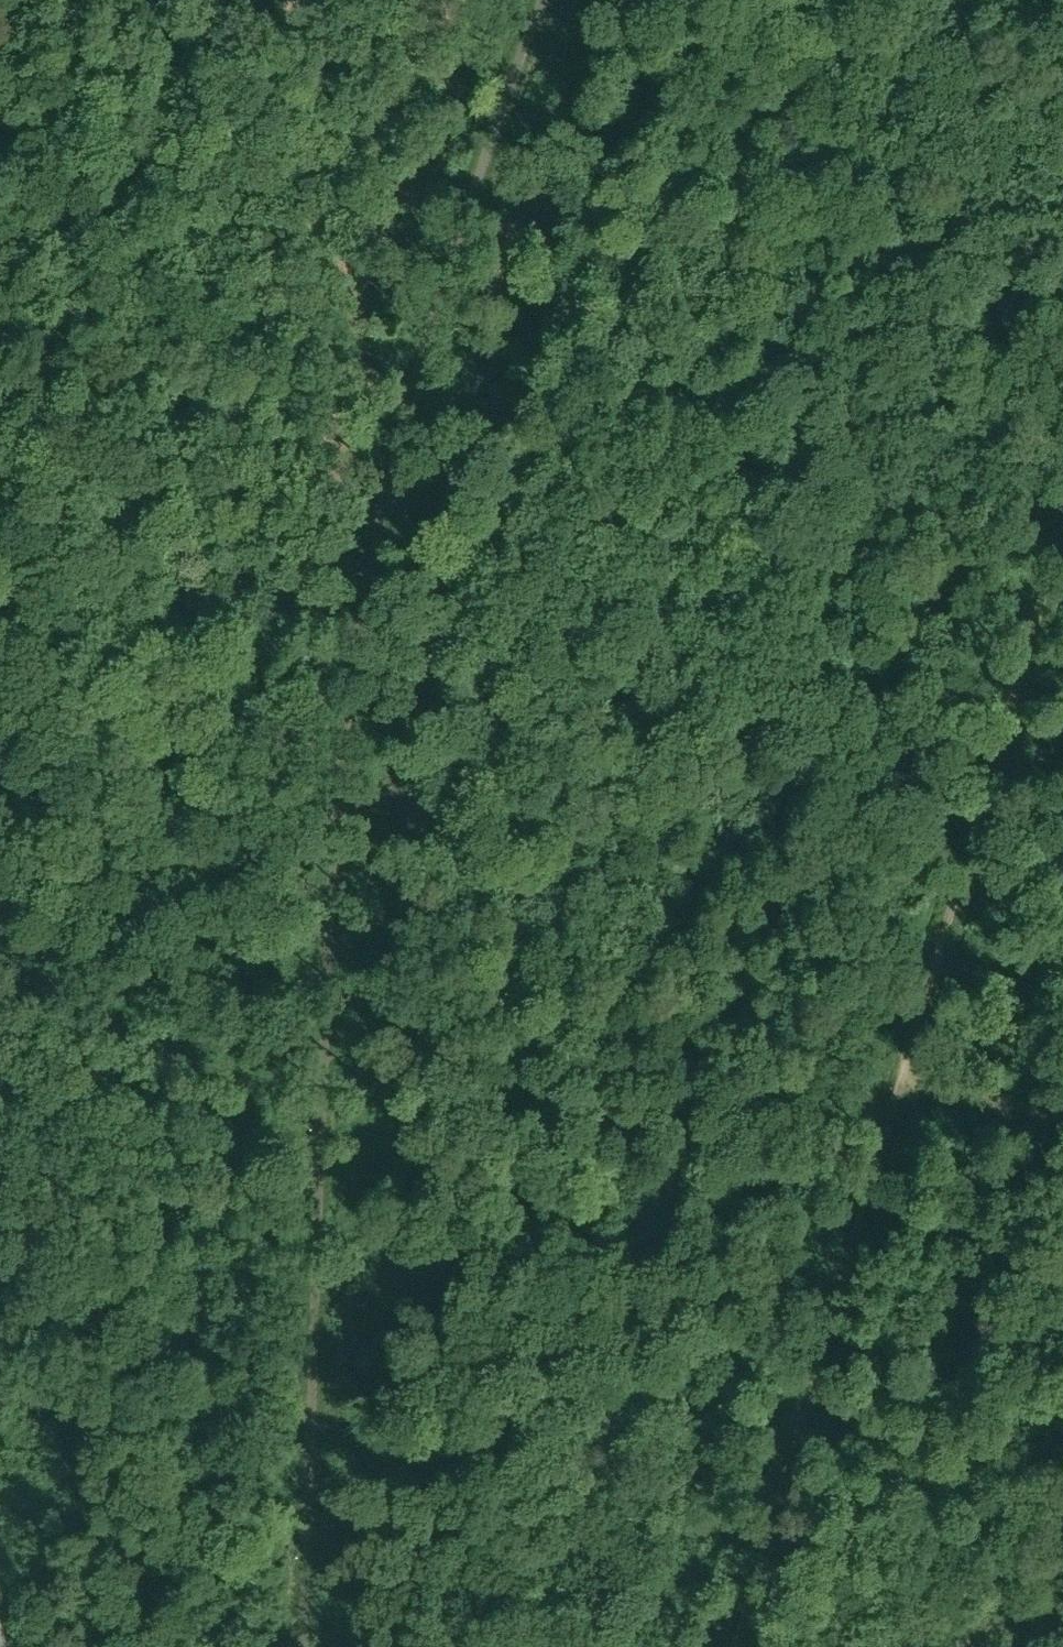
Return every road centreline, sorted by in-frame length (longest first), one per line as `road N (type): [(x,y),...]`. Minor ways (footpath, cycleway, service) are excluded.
road 1 (track): [(1062,514),(736,1646)]
road 2 (track): [(899,1086),(1062,1118)]

